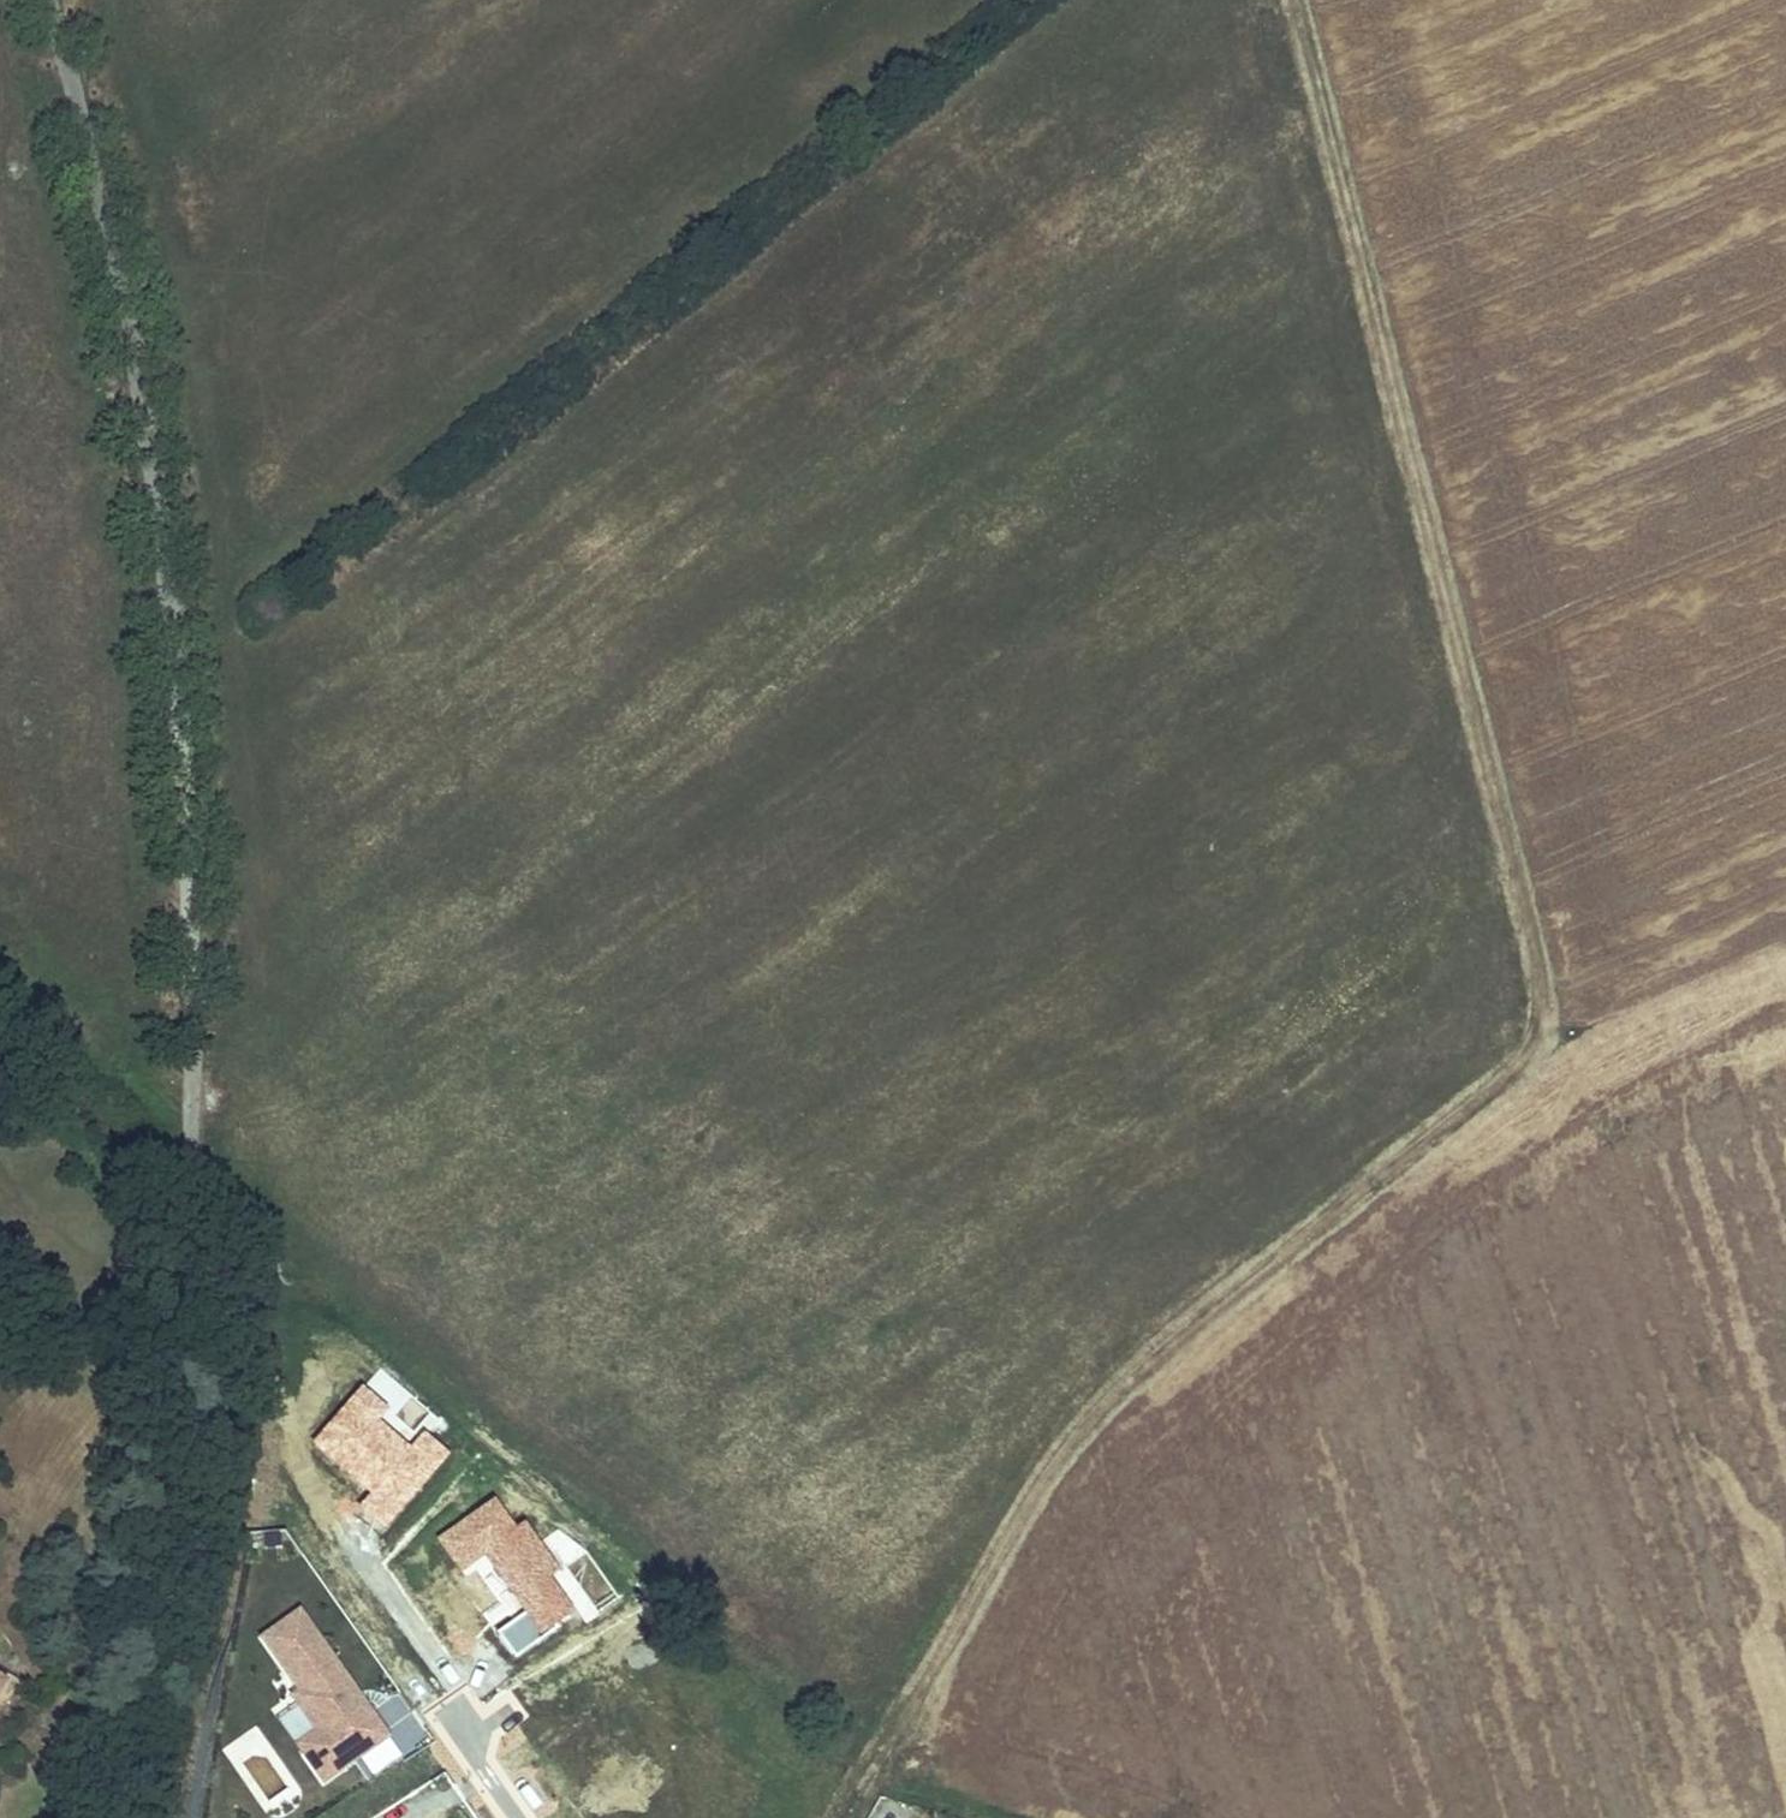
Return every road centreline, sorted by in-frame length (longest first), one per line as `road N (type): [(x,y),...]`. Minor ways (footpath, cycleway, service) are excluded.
road 1 (track): [(847,1817),(1059,1439),(1532,1055),(1556,998),(1304,0)]
road 2 (unclassified): [(51,0),(99,182),(151,439),(194,906),(184,1318),(113,1817)]

